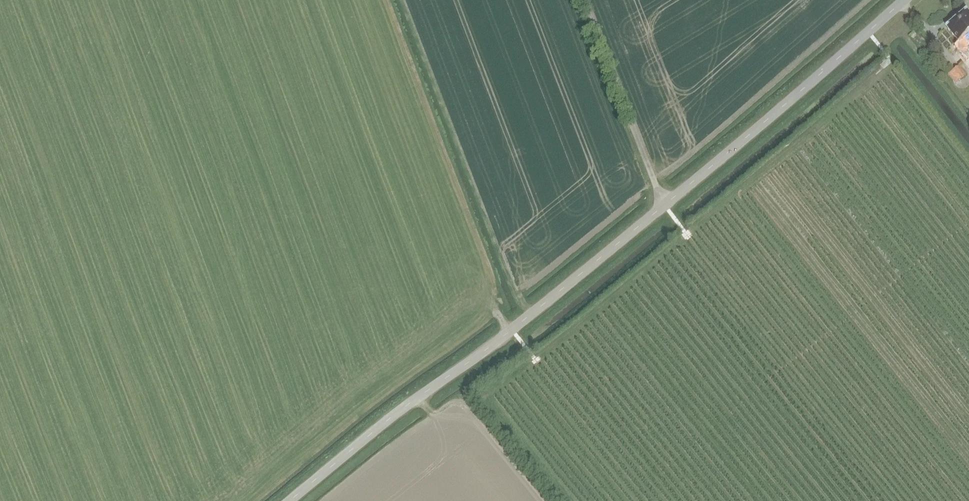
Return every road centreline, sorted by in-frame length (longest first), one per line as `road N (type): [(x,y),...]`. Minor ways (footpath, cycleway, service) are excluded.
road 1 (tertiary): [(295,500),(599,266),(909,0)]

